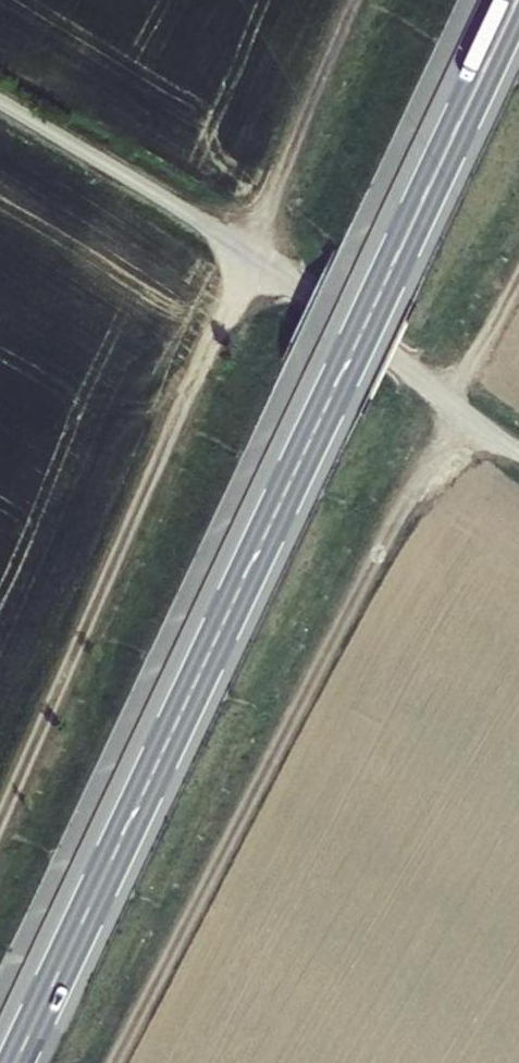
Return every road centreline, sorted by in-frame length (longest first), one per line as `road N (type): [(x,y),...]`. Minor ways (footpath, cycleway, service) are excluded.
road 1 (primary): [(518,0),(16,1062)]
road 2 (track): [(0,825),(252,260),(351,0)]
road 3 (track): [(518,269),(113,1062)]
road 4 (unclassified): [(518,457),(201,224),(0,103)]

